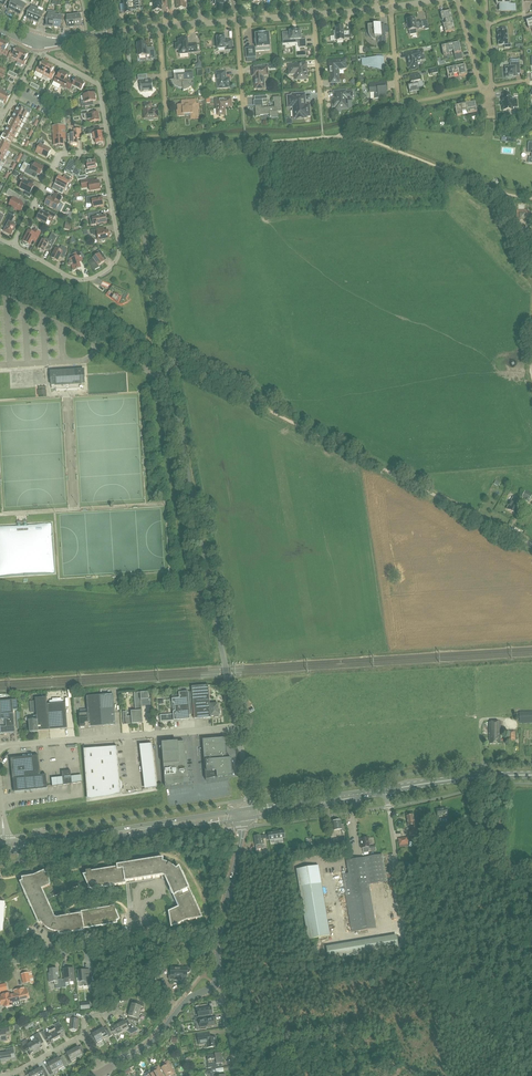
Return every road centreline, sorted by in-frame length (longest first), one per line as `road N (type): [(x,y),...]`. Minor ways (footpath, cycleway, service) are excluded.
road 1 (track): [(514,535),(166,356)]
road 2 (unclassified): [(235,726),(171,381)]
road 3 (unclassified): [(531,1018),(454,995),(415,953),(387,790)]
road 4 (primary): [(246,810),(8,845)]
road 5 (primary): [(9,853),(245,817)]
road 6 (unclassified): [(0,745),(235,726)]
road 7 (residential): [(102,151),(118,243),(114,263),(75,279),(13,245)]
road 8 (residential): [(217,947),(91,947),(0,965)]
road 9 (track): [(512,1013),(478,821)]
road 10 (residential): [(13,245),(59,153),(102,151)]
road 11 (primary): [(387,790),(531,775)]
road 12 (primary): [(245,817),(387,790)]
road 13 (tertiary): [(103,1072),(150,1043),(189,999),(215,984)]
road 14 (primary): [(387,790),(246,810)]
road 15 (residential): [(102,151),(109,143),(98,83),(38,52)]
road 16 (tertiary): [(217,947),(245,817)]
road 17 (residential): [(39,40),(159,26)]

